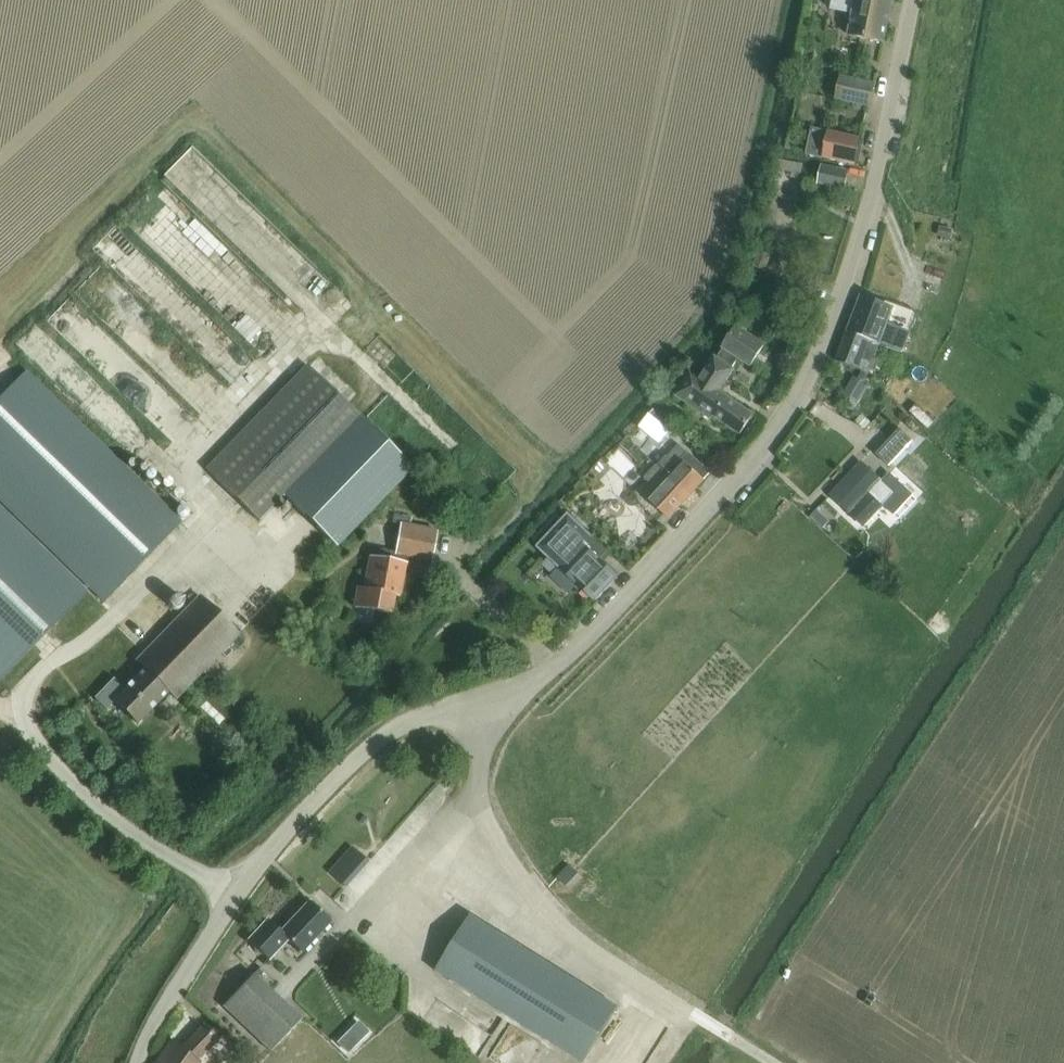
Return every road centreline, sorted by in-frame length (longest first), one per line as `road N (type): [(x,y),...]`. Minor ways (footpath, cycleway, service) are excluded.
road 1 (unclassified): [(491,714),(532,685),(745,465),(811,356),(848,262),(913,0)]
road 2 (unclassified): [(137,1062),(231,890),(385,737),(430,719),(491,714)]
road 3 (unclassified): [(760,1062),(581,951),(522,889),(471,791),(491,714)]

